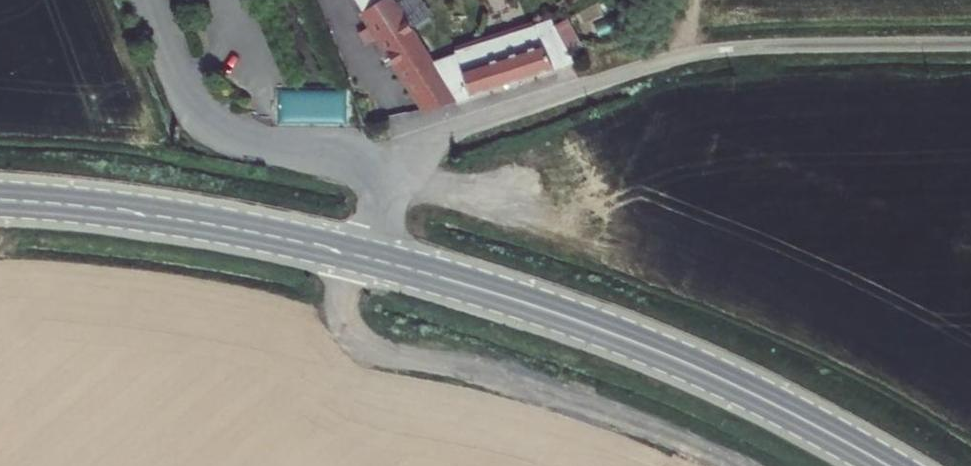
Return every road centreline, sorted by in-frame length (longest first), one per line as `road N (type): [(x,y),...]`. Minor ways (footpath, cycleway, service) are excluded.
road 1 (residential): [(970,44),(685,56),(401,146),(369,258)]
road 2 (secondary): [(369,258),(630,340),(888,465)]
road 3 (secondary): [(0,200),(169,218),(369,258)]

